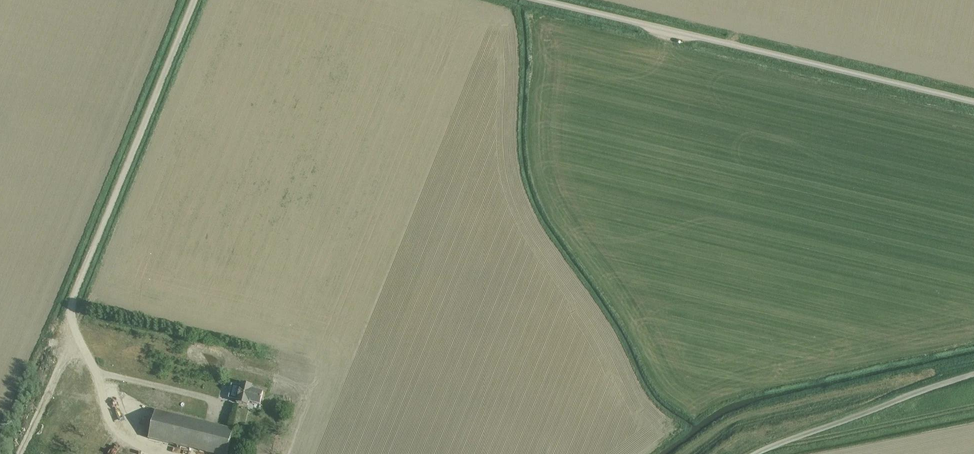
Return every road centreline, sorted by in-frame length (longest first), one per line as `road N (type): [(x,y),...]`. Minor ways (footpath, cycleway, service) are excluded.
road 1 (unclassified): [(973,104),(531,0)]
road 2 (unclassified): [(111,422),(72,320),(73,302),(196,0)]
road 3 (unclassified): [(757,453),(973,375)]

